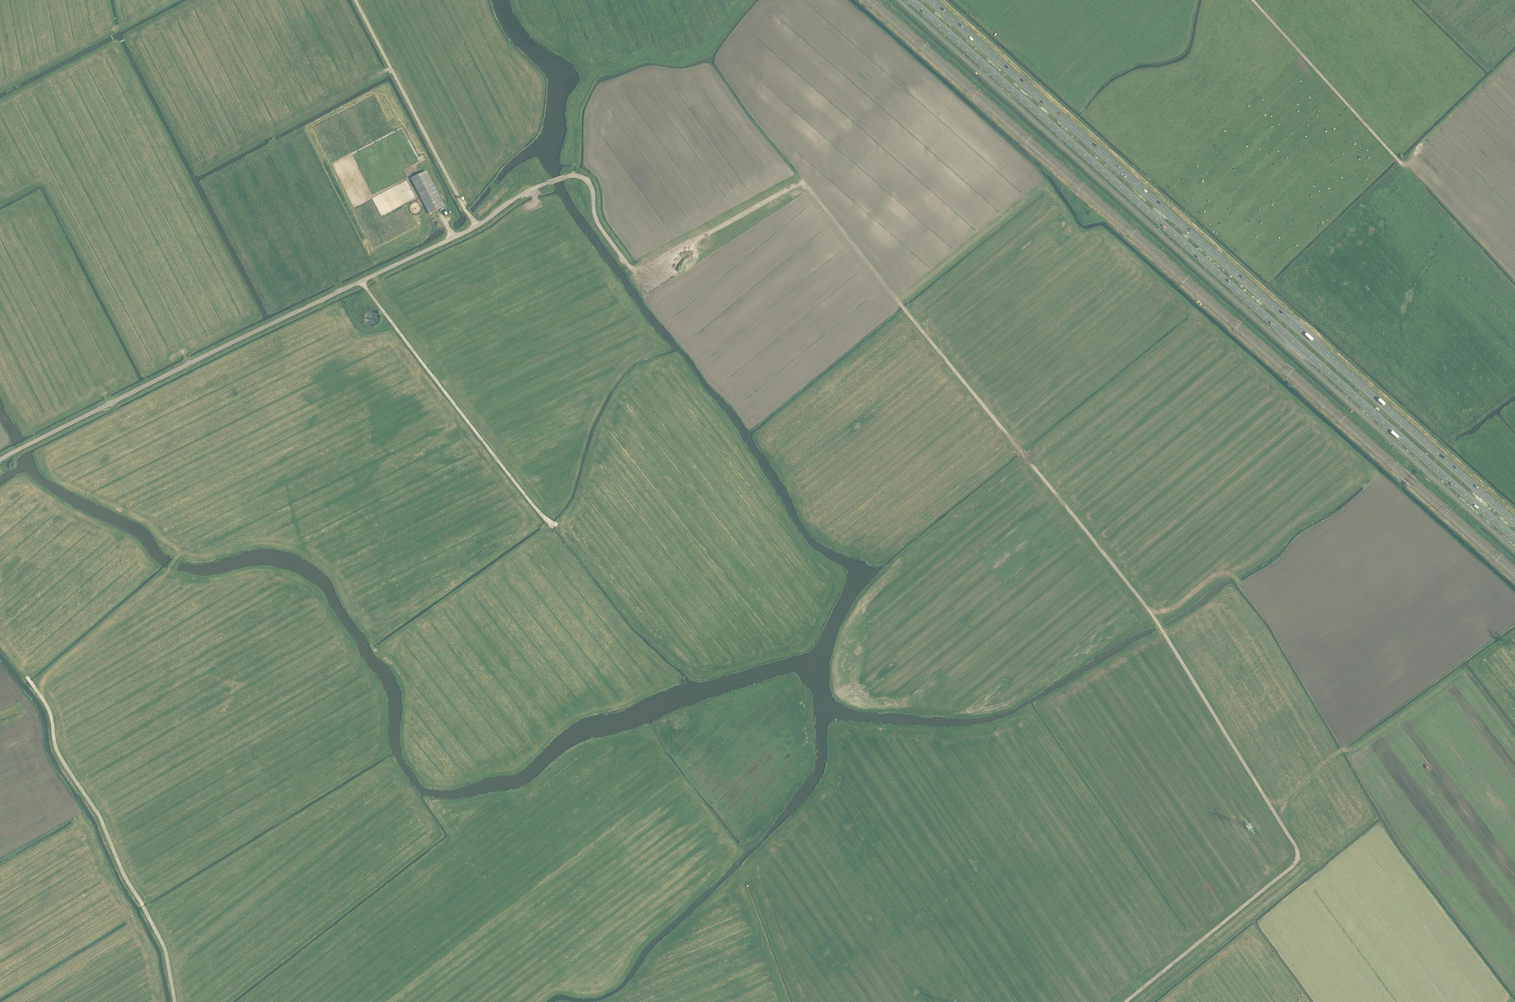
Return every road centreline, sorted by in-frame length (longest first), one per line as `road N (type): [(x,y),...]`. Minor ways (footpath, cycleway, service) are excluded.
road 1 (track): [(635,270),(783,190),(812,190),(1150,611),(1299,854),(1125,1001)]
road 2 (primary): [(912,0),(1514,539)]
road 3 (primary): [(1514,522),(930,0)]
road 4 (unclassified): [(0,461),(477,226)]
road 5 (track): [(554,525),(363,282)]
road 6 (track): [(477,226),(391,68),(384,72)]

